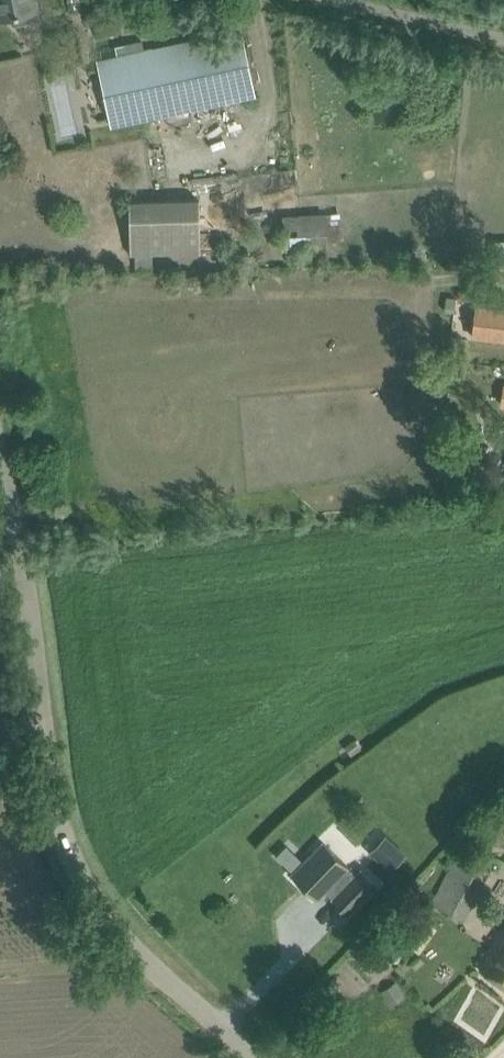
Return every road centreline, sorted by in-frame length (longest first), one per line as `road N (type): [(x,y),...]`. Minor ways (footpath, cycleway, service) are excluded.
road 1 (unclassified): [(253,1057),(137,951),(78,862),(0,453)]
road 2 (unclassified): [(503,39),(343,0)]

